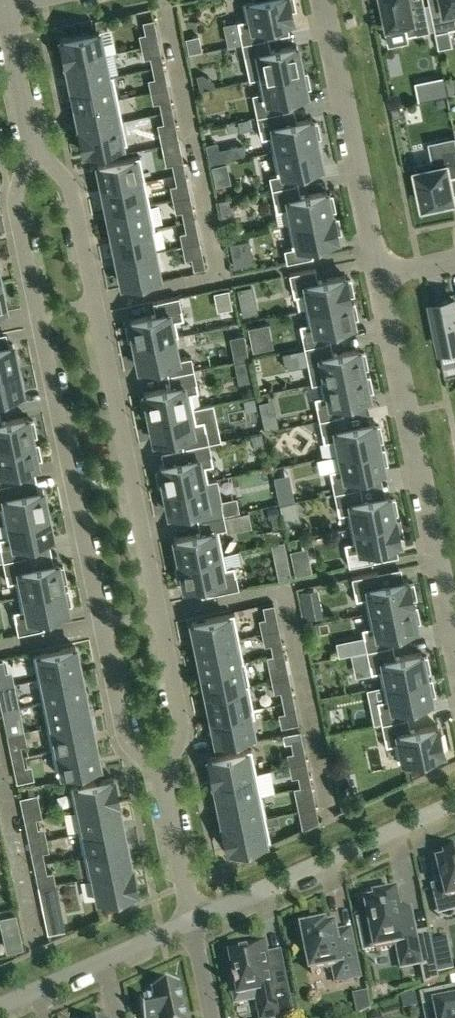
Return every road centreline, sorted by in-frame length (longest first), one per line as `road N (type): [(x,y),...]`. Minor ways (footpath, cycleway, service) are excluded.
road 1 (residential): [(32,140),(72,189),(79,220),(183,725),(162,772)]
road 2 (residential): [(162,772),(125,739),(15,202),(32,140)]
road 3 (residential): [(454,634),(381,275)]
road 4 (residential): [(193,919),(454,804)]
road 5 (residential): [(381,275),(323,0)]
road 6 (residential): [(0,1006),(193,919)]
road 7 (residential): [(162,772),(193,919)]
road 8 (residential): [(32,140),(4,6)]

